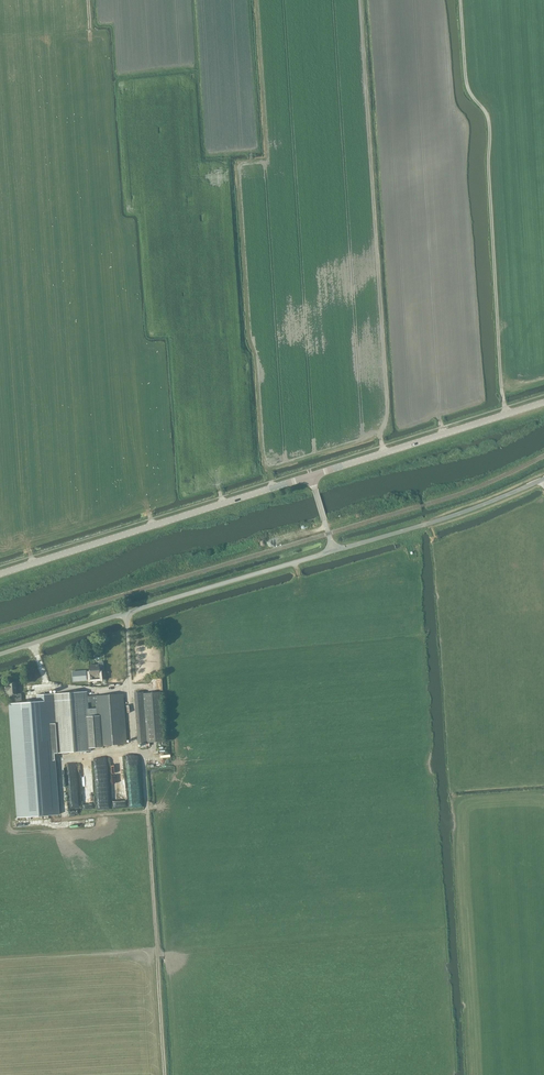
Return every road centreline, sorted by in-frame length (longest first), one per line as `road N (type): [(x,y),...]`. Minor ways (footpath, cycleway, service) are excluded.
road 1 (track): [(505,413),(488,118),(465,83),(459,0)]
road 2 (unclassified): [(0,654),(333,551)]
road 3 (tertiary): [(0,573),(311,476)]
road 4 (tertiary): [(311,476),(543,401)]
road 5 (unclassified): [(333,551),(543,479)]

